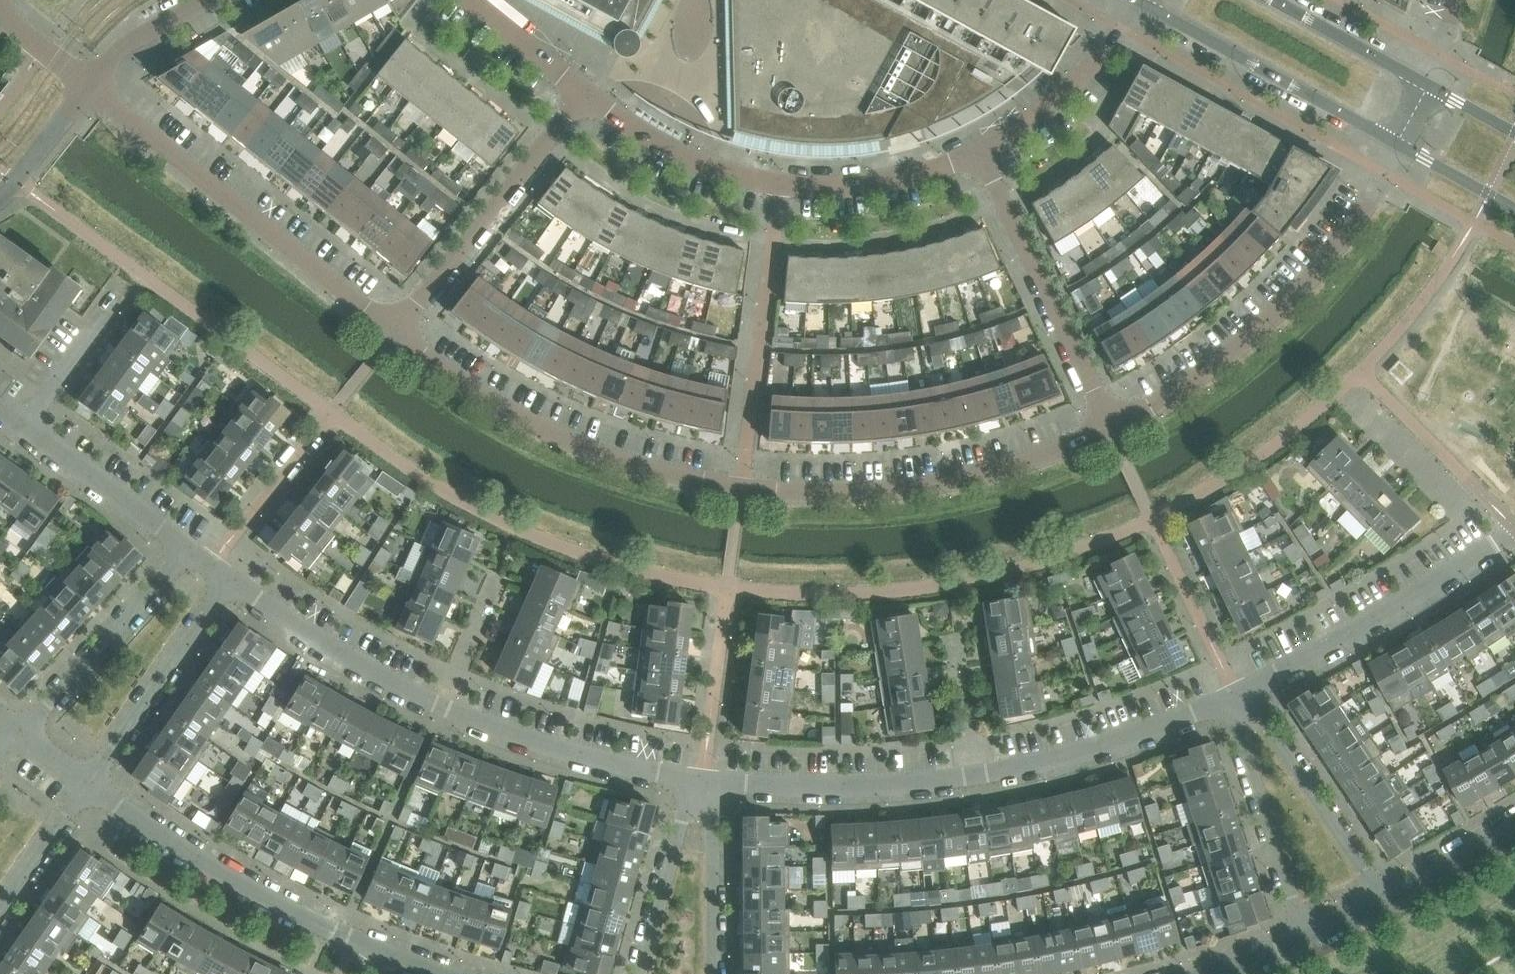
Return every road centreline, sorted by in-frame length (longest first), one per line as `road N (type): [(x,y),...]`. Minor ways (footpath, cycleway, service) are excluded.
road 1 (residential): [(586,92),(683,156),(780,183),(887,178),(977,148)]
road 2 (residential): [(1109,422),(1196,376),(1263,322),(1326,255),(1400,139)]
road 3 (residential): [(89,784),(206,861),(327,925),(451,973)]
road 4 (residential): [(396,330),(92,86)]
road 5 (residential): [(739,486),(655,470),(572,442),(497,404),(396,330)]
road 6 (residential): [(739,486),(930,481),(1023,459),(1109,422)]
road 7 (residential): [(1235,695),(1514,536)]
road 8 (residential): [(396,330),(586,92)]
road 9 (residential): [(1109,422),(977,148)]
road 10 (tertiary): [(1138,0),(1400,139)]
road 11 (residential): [(703,782),(839,786),(979,774)]
road 12 (residential): [(703,782),(578,752),(443,703)]
road 13 (residential): [(979,774),(1100,746),(1235,695)]
road 14 (residential): [(1386,896),(1269,726),(1235,695)]
road 15 (residential): [(89,784),(232,579)]
road 16 (residential): [(1235,695),(1304,935)]
road 17 (residential): [(186,546),(19,730)]
road 18 (residential): [(443,703),(323,640),(232,579)]
road 19 (residential): [(977,148),(1072,83),(1127,0)]
road 20 (residential): [(186,546),(23,425)]
road 21 (residential): [(703,782),(686,812),(638,973)]
road 22 (residential): [(715,973),(713,823),(703,782)]
road 23 (tertiary): [(1427,84),(1275,0)]
road 24 (residential): [(0,915),(89,784)]
road 25 (residential): [(465,0),(586,92)]
road 26 (residential): [(23,425),(112,303)]
road 27 (residential): [(1386,896),(1514,818)]
road 28 (residential): [(0,192),(92,86)]
road 29 (residential): [(92,86),(125,45),(200,0)]
road 30 (residential): [(443,703),(501,576)]
road 31 (residential): [(979,774),(955,637)]
road 32 (tertiary): [(1400,139),(1514,203)]

